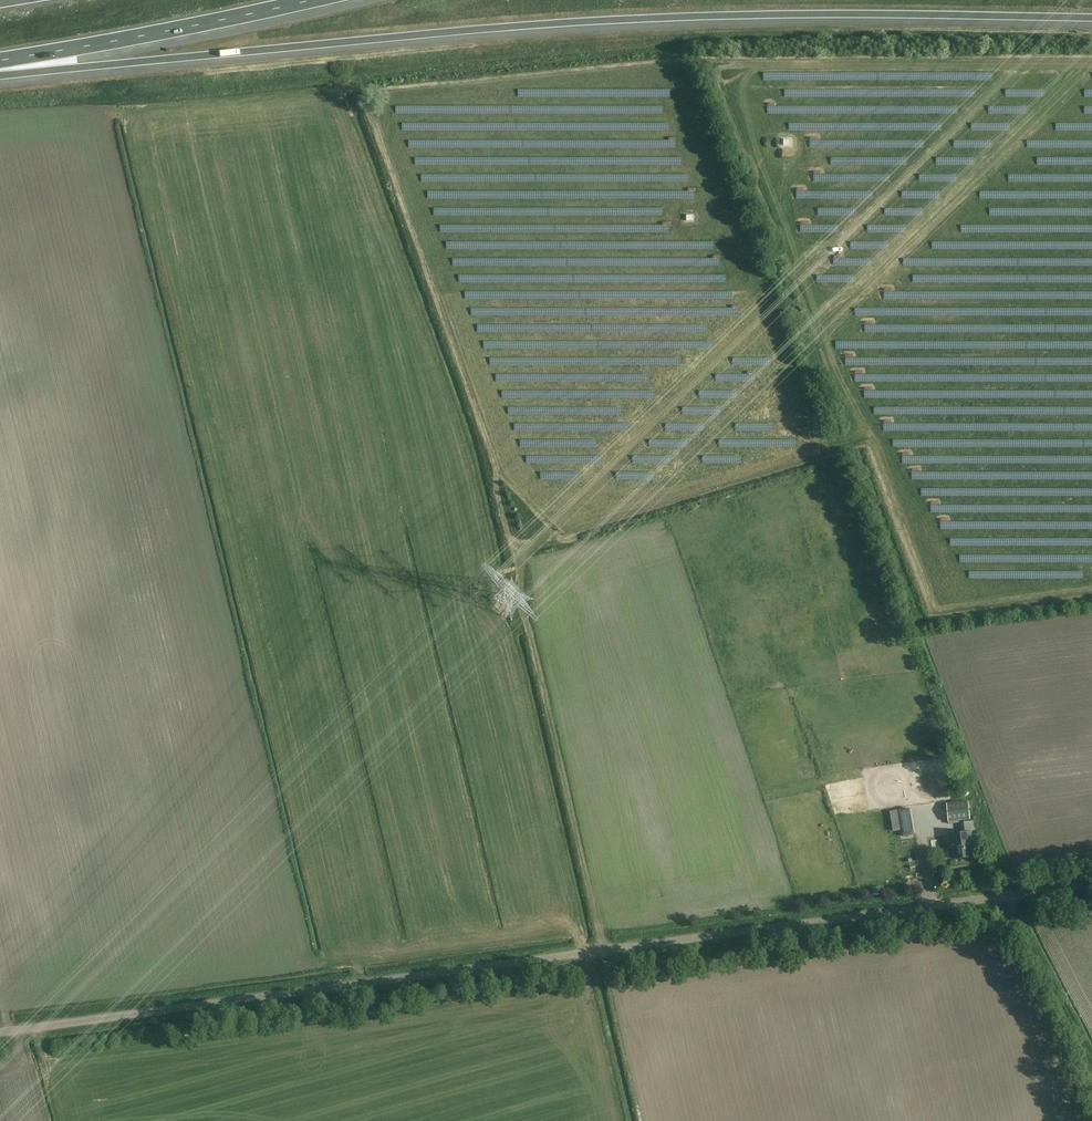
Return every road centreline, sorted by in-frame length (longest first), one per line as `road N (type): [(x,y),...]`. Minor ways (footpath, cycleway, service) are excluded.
road 1 (unclassified): [(0,1034),(1091,885)]
road 2 (motorway): [(0,68),(613,22),(1091,18)]
road 3 (motorway): [(0,61),(320,0)]

